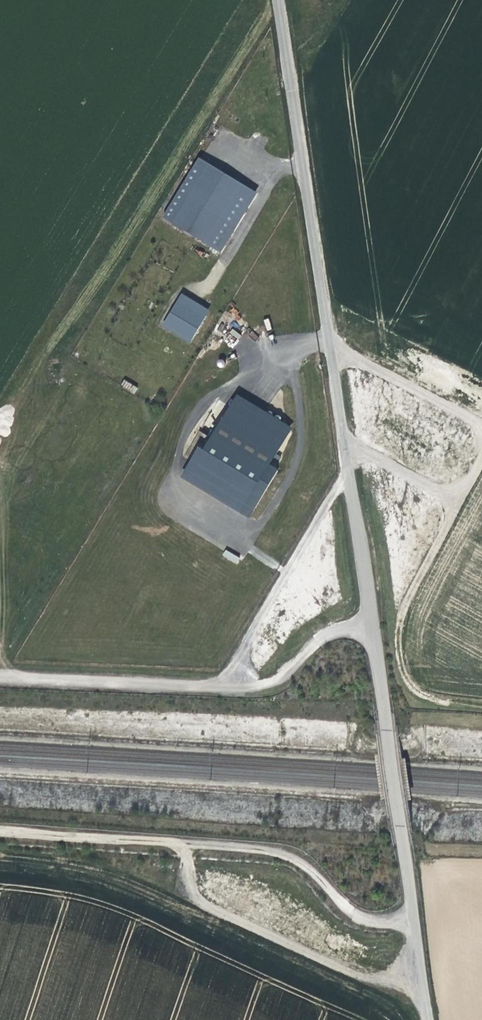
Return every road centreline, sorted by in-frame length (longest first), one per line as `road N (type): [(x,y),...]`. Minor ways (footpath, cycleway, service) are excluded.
road 1 (unclassified): [(278,0),(427,1019)]
road 2 (track): [(402,613),(396,642),(416,693),(481,707)]

